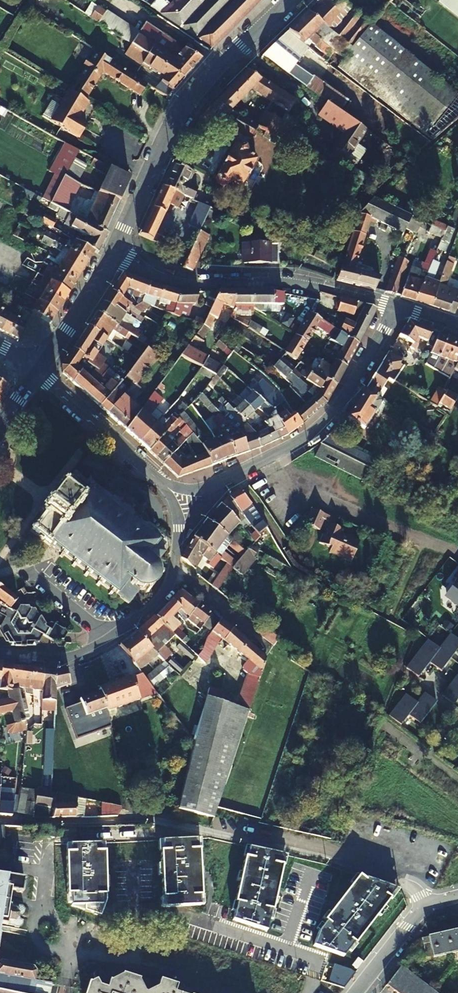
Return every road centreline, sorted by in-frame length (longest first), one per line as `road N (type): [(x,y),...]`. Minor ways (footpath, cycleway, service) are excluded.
road 1 (residential): [(425,908),(396,880),(160,821),(0,819)]
road 2 (tertiary): [(398,307),(340,400),(304,437),(205,487),(158,480)]
road 3 (tertiary): [(113,256),(190,99),(288,0)]
road 4 (tertiary): [(113,256),(183,283),(294,283),(398,307)]
road 5 (residential): [(0,655),(51,660),(85,651),(159,598),(174,570)]
road 6 (tertiary): [(158,480),(39,370)]
road 7 (tertiary): [(39,370),(113,256)]

